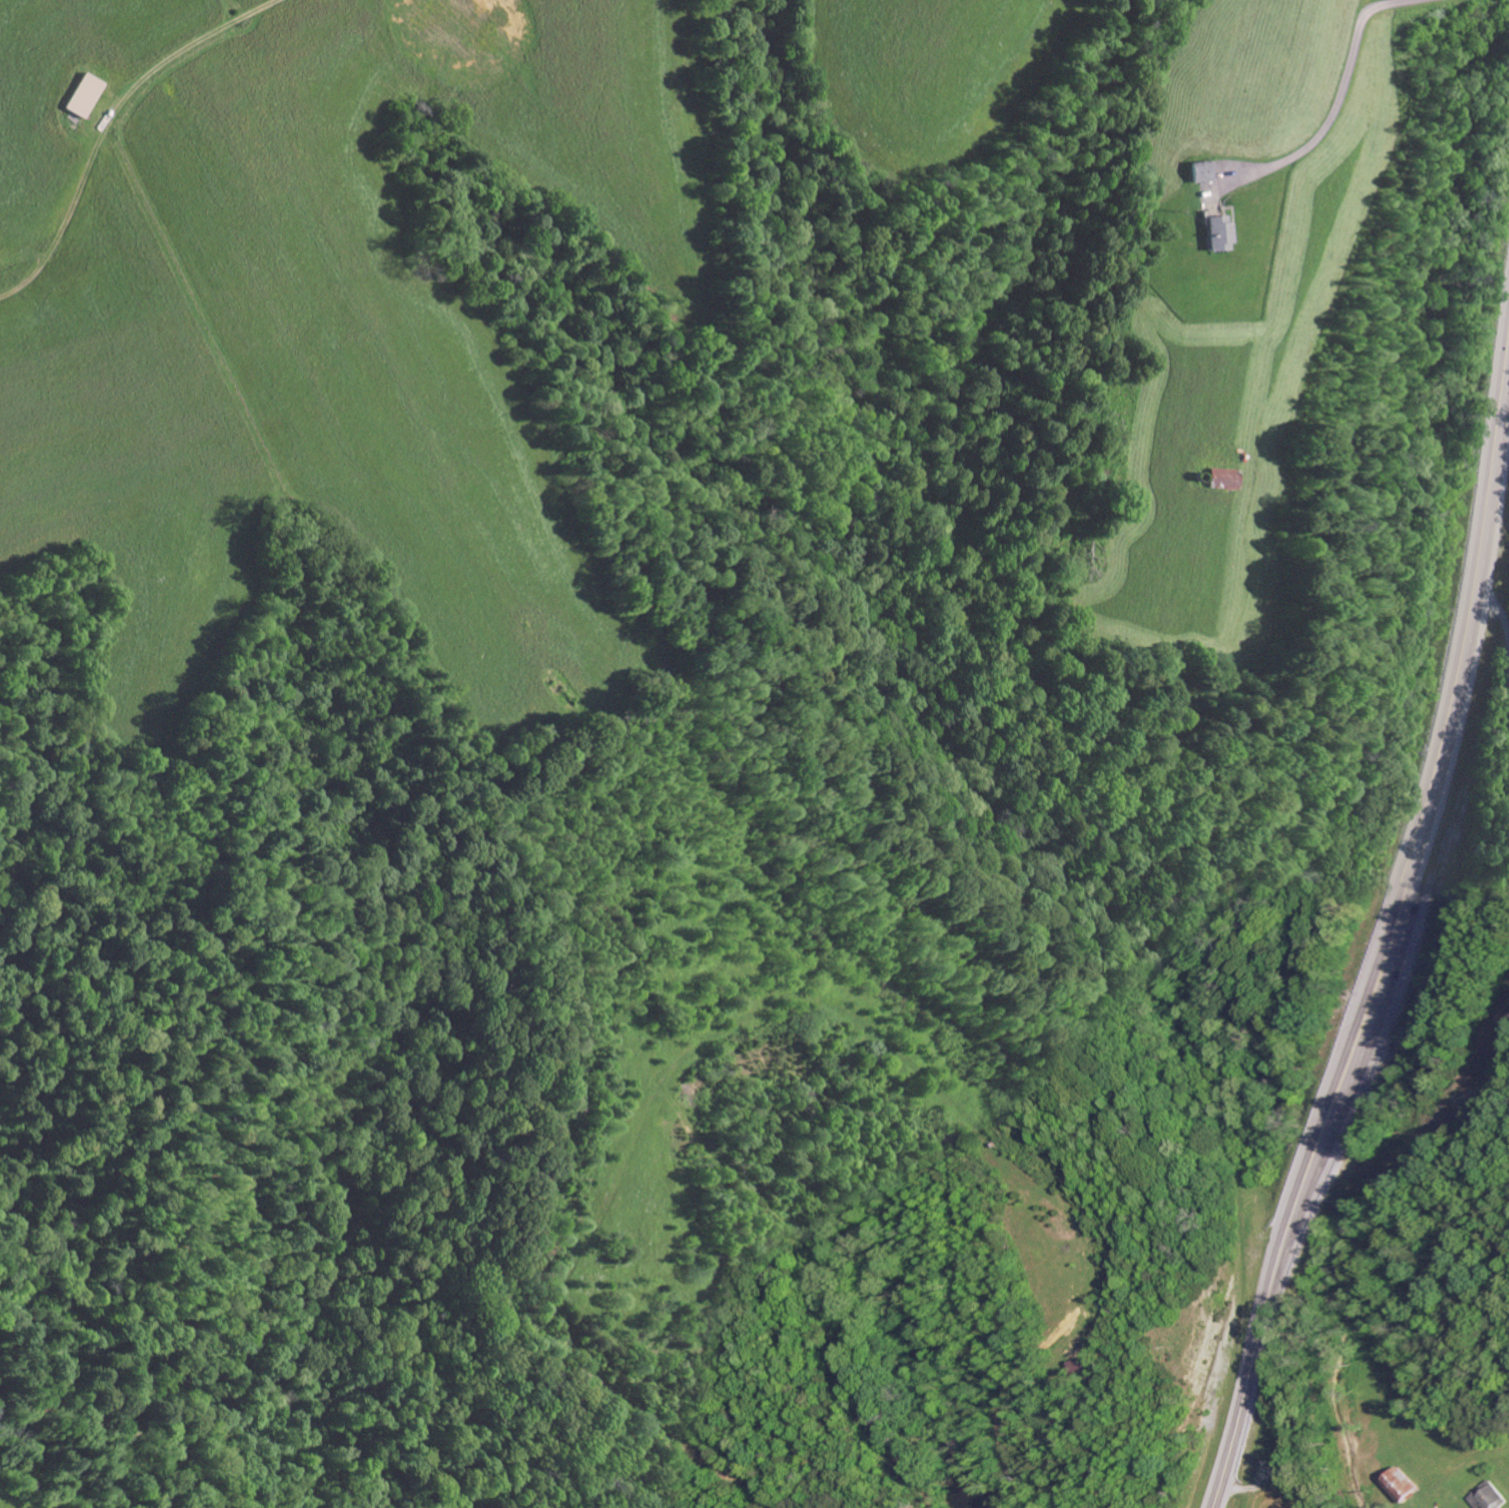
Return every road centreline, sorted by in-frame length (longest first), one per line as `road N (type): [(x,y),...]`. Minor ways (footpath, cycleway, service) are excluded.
road 1 (trunk): [(1209,1507),(1445,732),(1508,348)]

